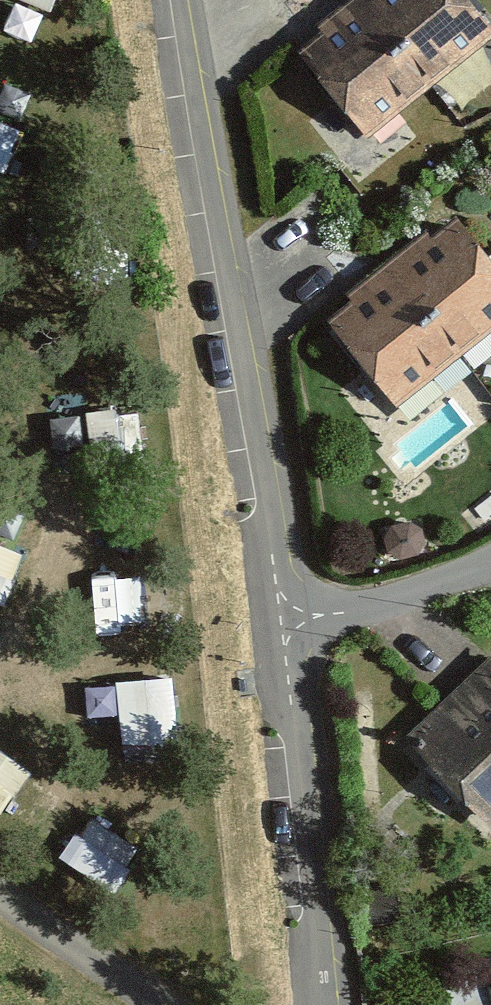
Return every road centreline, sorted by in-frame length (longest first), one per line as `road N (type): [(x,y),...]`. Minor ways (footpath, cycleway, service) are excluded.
road 1 (unclassified): [(281,625),(247,365),(179,0)]
road 2 (unclassified): [(323,1004),(281,625)]
road 3 (residential): [(281,625),(490,564)]

